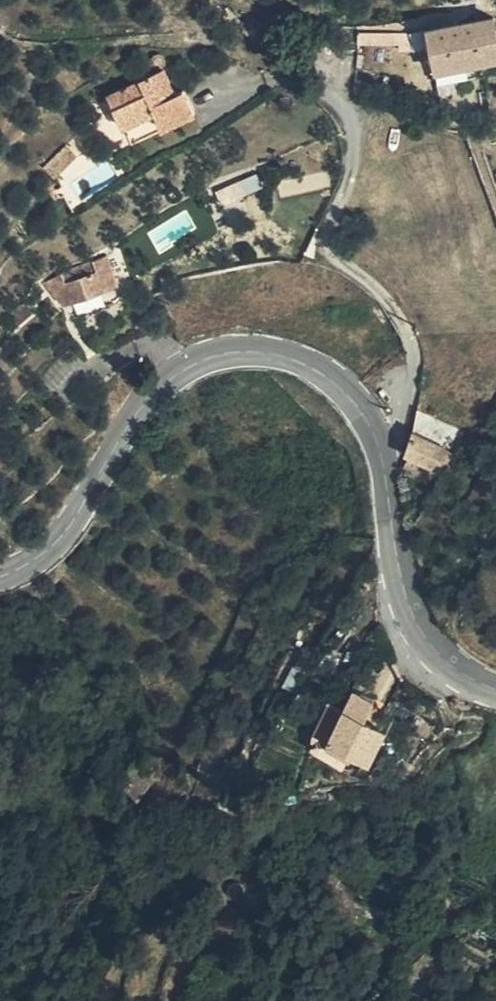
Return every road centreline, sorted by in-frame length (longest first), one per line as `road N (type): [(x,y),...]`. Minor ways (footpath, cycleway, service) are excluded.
road 1 (tertiary): [(495,679),(457,657),(414,605),(386,450),(372,418),(341,381),(292,353),(237,348),(182,366),(123,428),(67,529),(0,574)]

